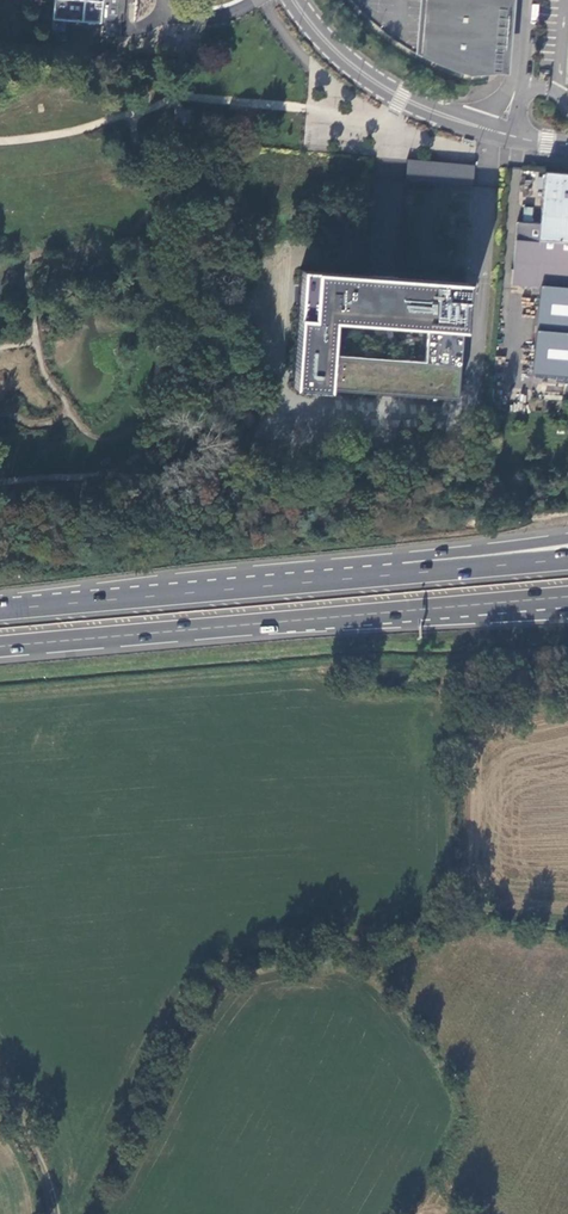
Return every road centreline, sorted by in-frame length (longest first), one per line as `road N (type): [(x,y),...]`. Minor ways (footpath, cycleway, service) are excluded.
road 1 (trunk): [(0,646),(567,595)]
road 2 (trunk): [(384,575),(0,609)]
road 3 (tertiary): [(293,0),(328,44),(381,86),(499,133)]
road 4 (trunk): [(567,538),(401,558),(384,575)]
road 5 (trunk): [(567,559),(384,575)]
road 6 (track): [(55,1213),(38,1153),(0,1083)]

